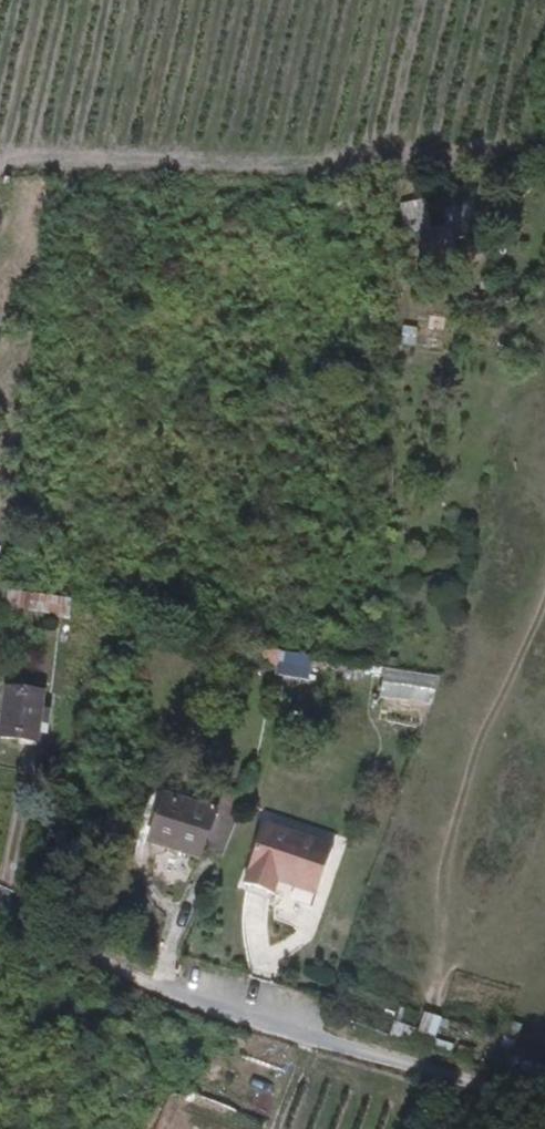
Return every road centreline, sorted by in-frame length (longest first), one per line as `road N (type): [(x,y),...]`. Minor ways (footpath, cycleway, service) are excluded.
road 1 (unclassified): [(84,963),(265,1031),(544,1108)]

